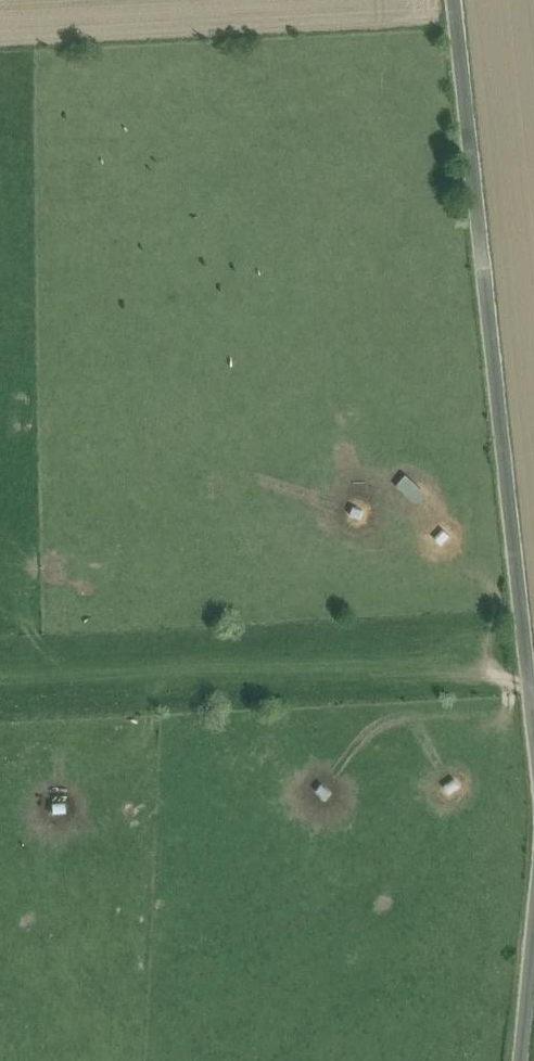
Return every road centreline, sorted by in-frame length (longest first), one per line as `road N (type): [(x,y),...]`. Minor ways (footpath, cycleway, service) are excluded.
road 1 (track): [(533,732),(454,0)]

